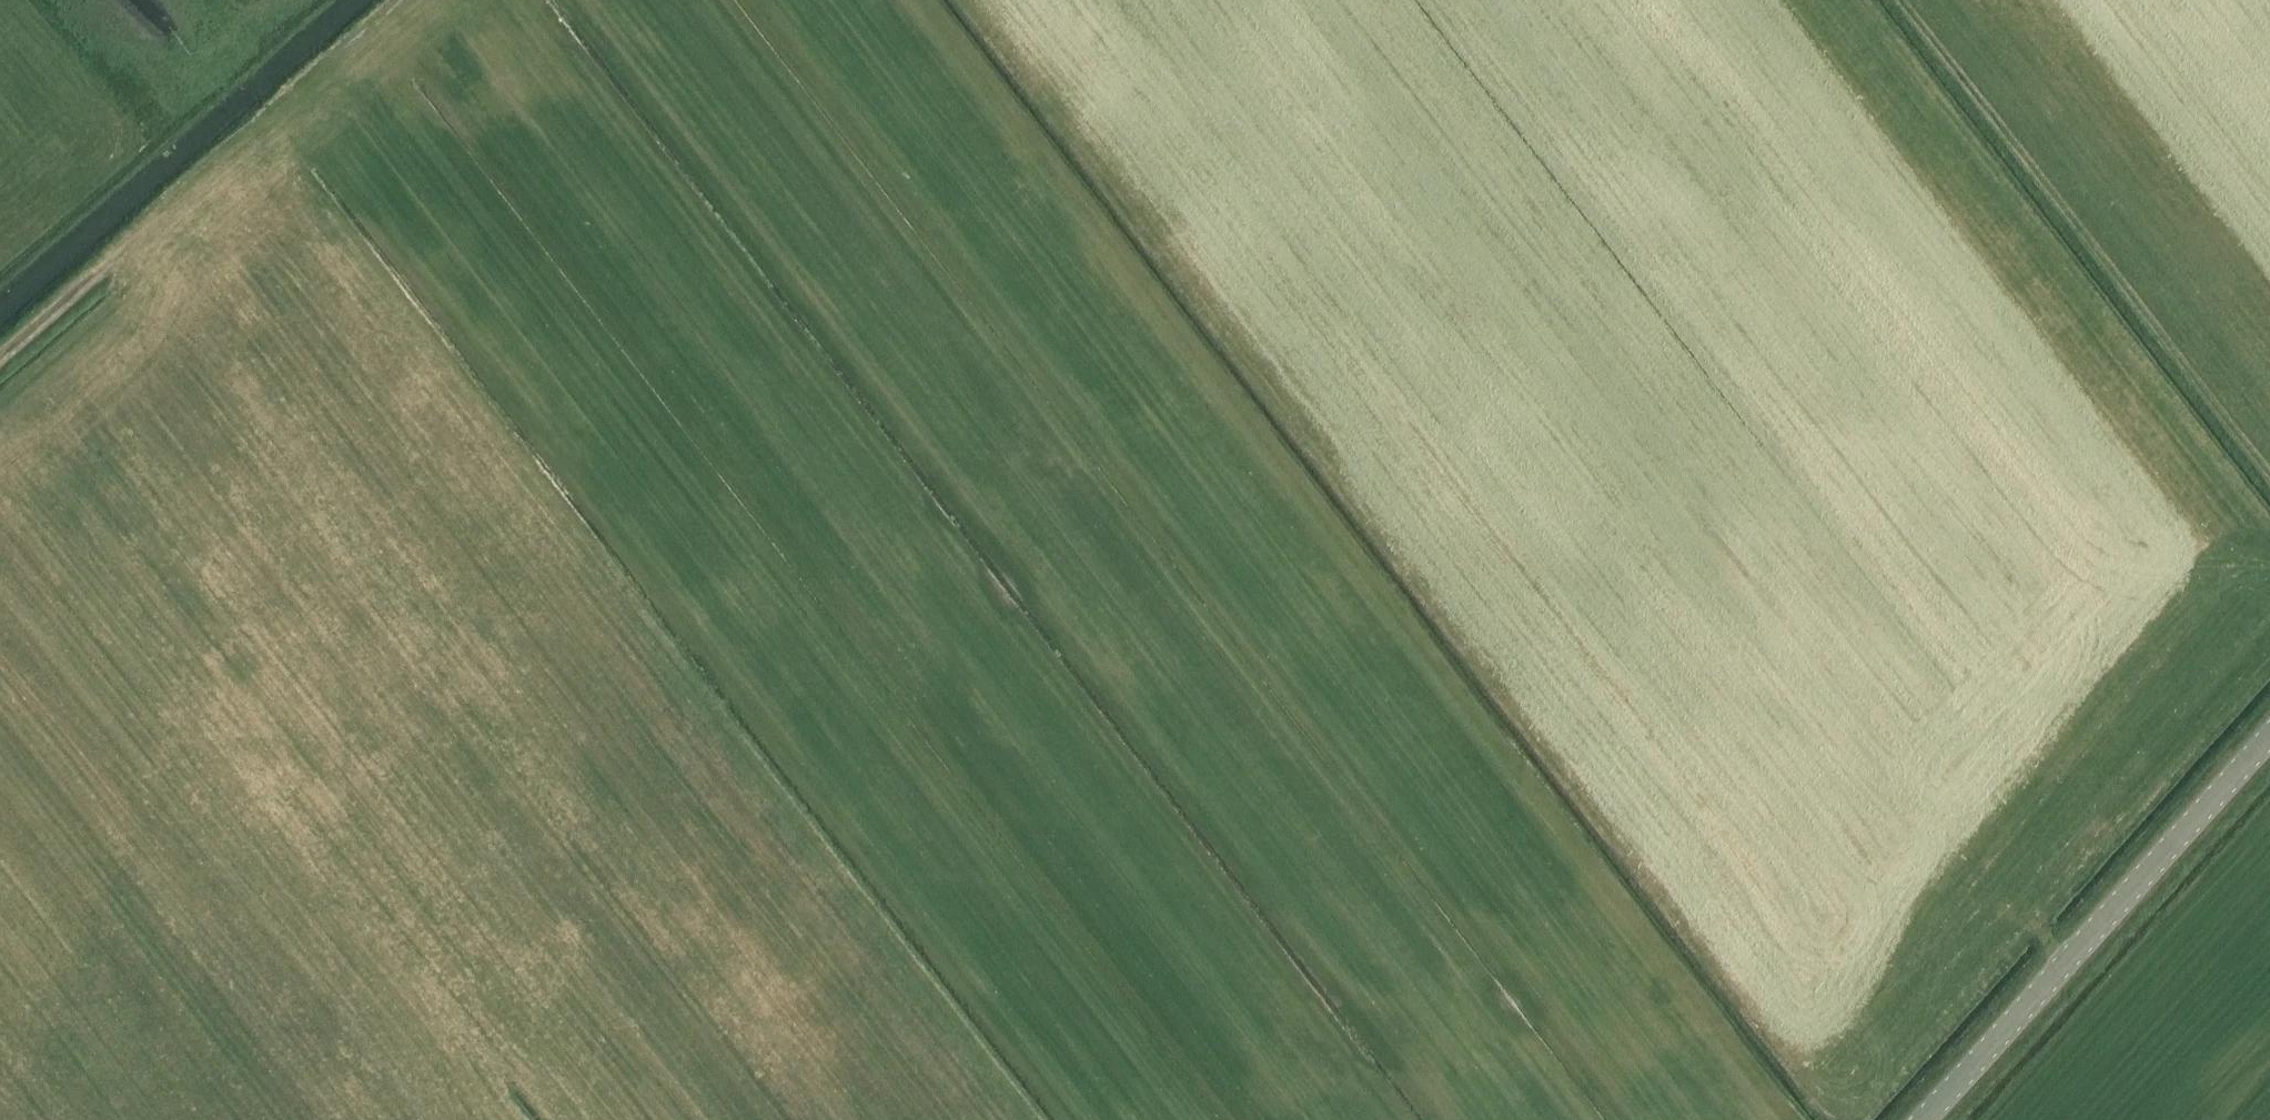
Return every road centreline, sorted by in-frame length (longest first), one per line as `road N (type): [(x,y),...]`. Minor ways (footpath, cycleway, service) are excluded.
road 1 (tertiary): [(1922,1119),(2269,726)]
road 2 (track): [(0,292),(331,0)]

